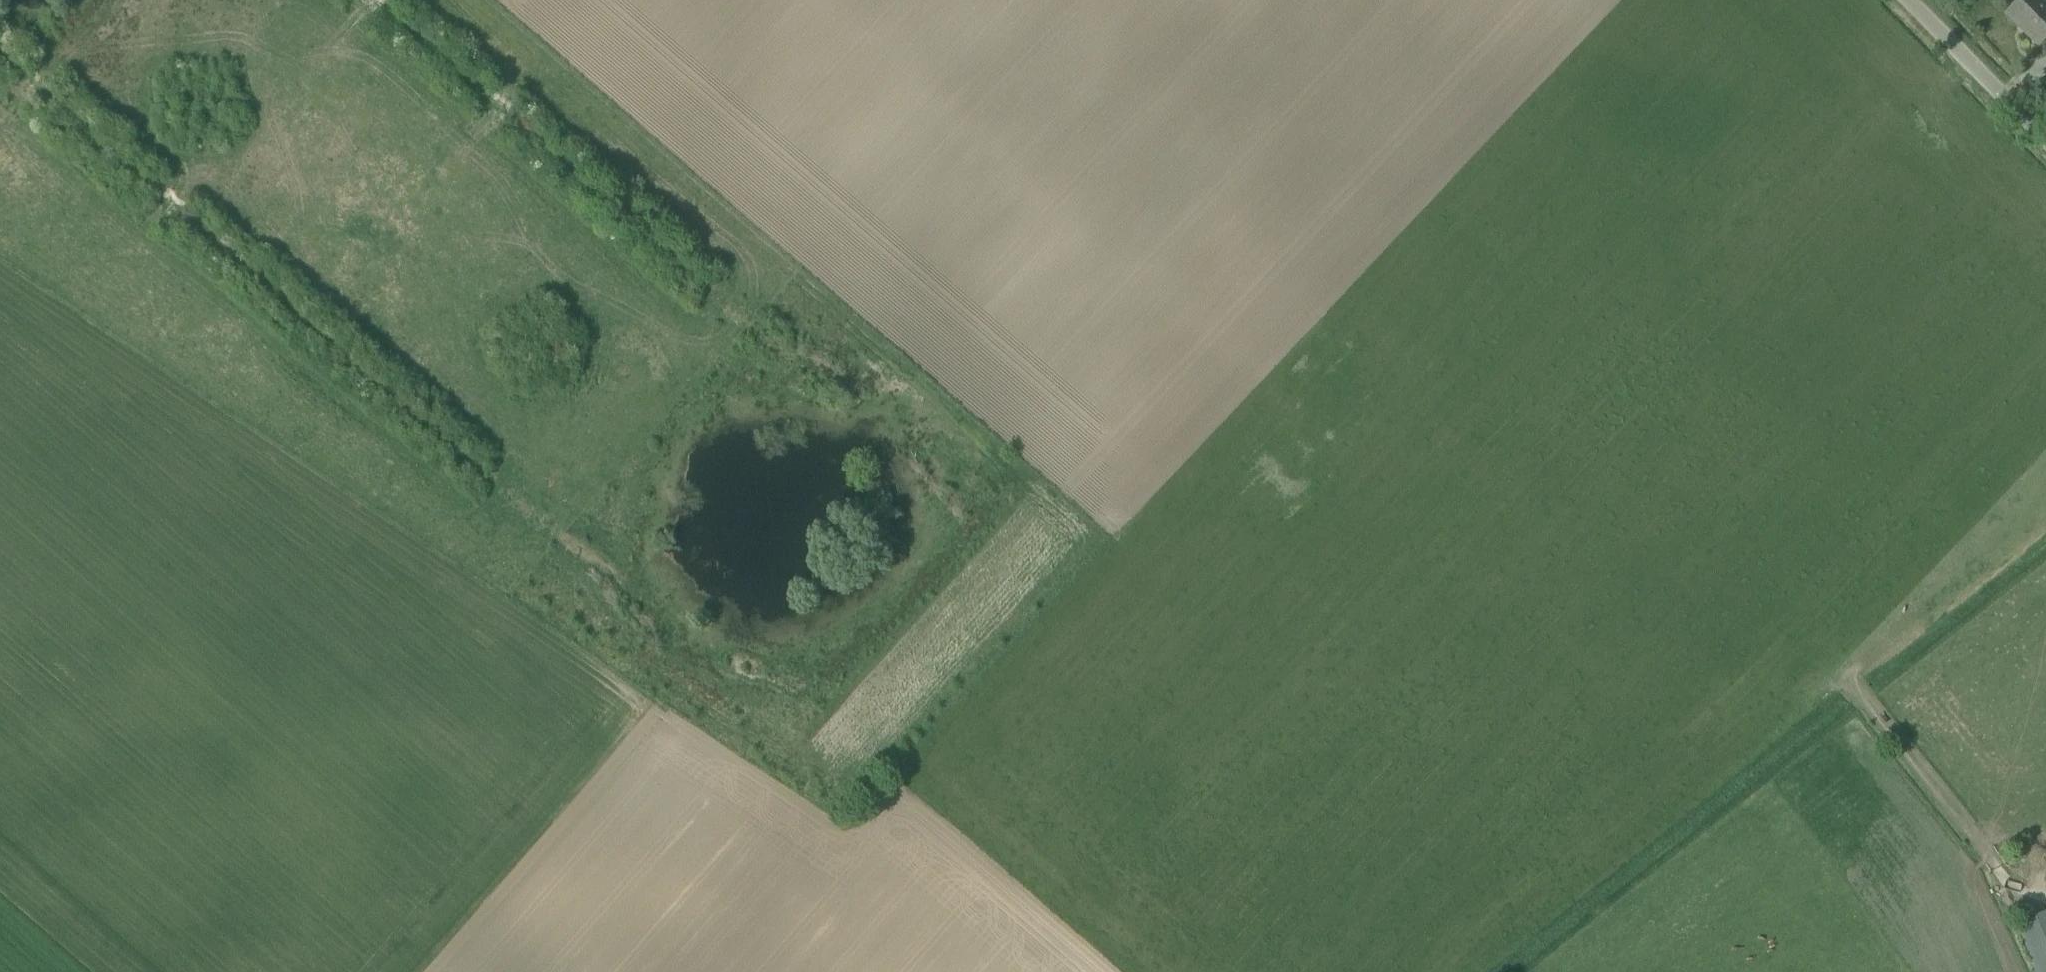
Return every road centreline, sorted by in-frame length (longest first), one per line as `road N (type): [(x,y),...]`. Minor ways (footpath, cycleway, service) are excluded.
road 1 (unclassified): [(2045,141),(1906,0)]

